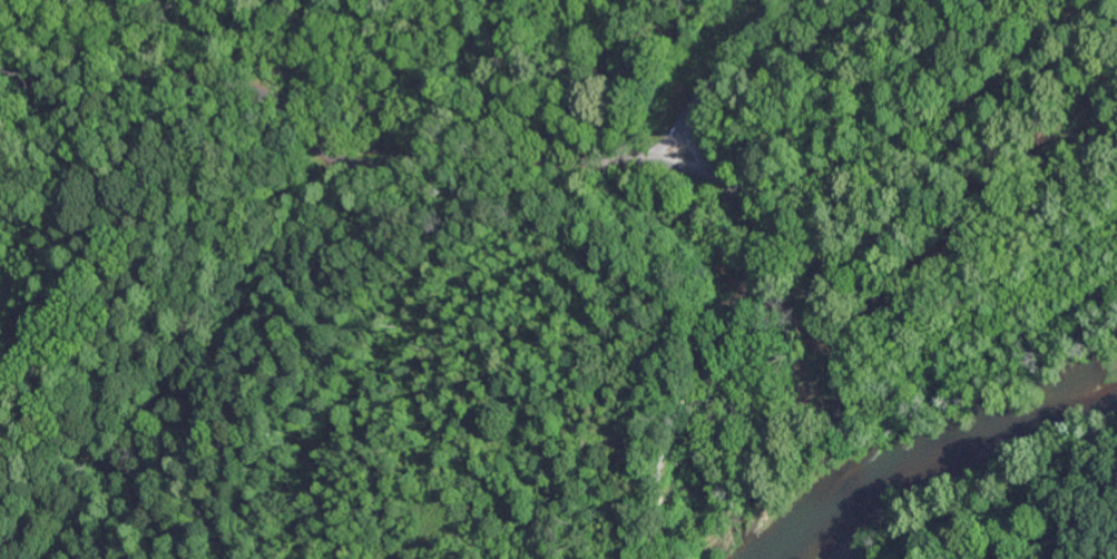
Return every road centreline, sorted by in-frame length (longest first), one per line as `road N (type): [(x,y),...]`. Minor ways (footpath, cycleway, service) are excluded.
road 1 (residential): [(518,155),(594,165),(656,159),(751,186),(794,180),(885,138),(1107,0)]
road 2 (residential): [(0,94),(78,78),(200,78),(275,105),(337,163),(386,167),(442,149),(518,155)]
road 3 (residential): [(243,88),(344,96),(494,80),(565,61),(656,14),(683,130)]
road 4 (residential): [(683,130),(770,0)]

